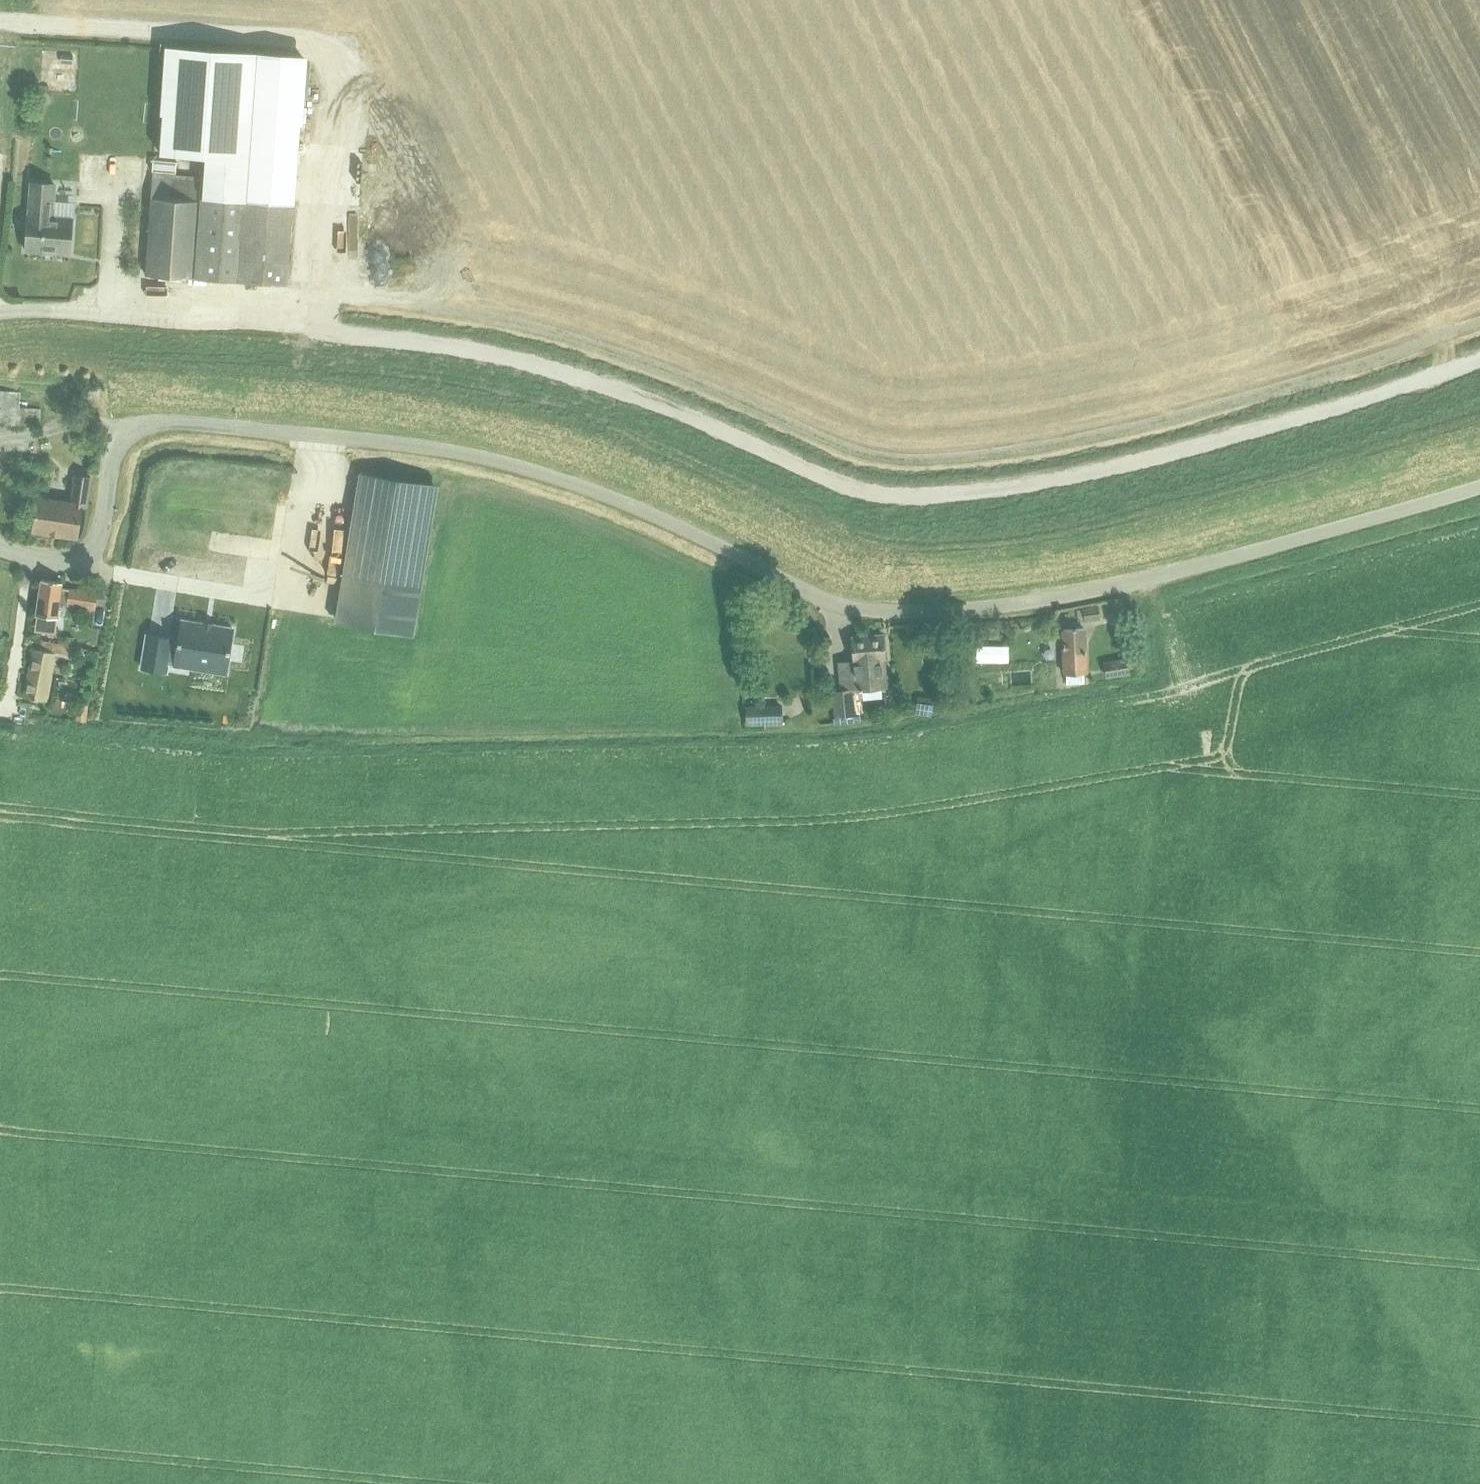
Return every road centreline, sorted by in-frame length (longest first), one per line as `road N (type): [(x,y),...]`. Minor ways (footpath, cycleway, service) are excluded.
road 1 (unclassified): [(129,432),(164,422),(464,453),(611,497),(834,603),(895,611),(1003,606),(1128,583),(1479,487)]
road 2 (residential): [(0,546),(57,561),(91,552),(129,432)]
road 3 (track): [(0,439),(93,421),(129,432)]

